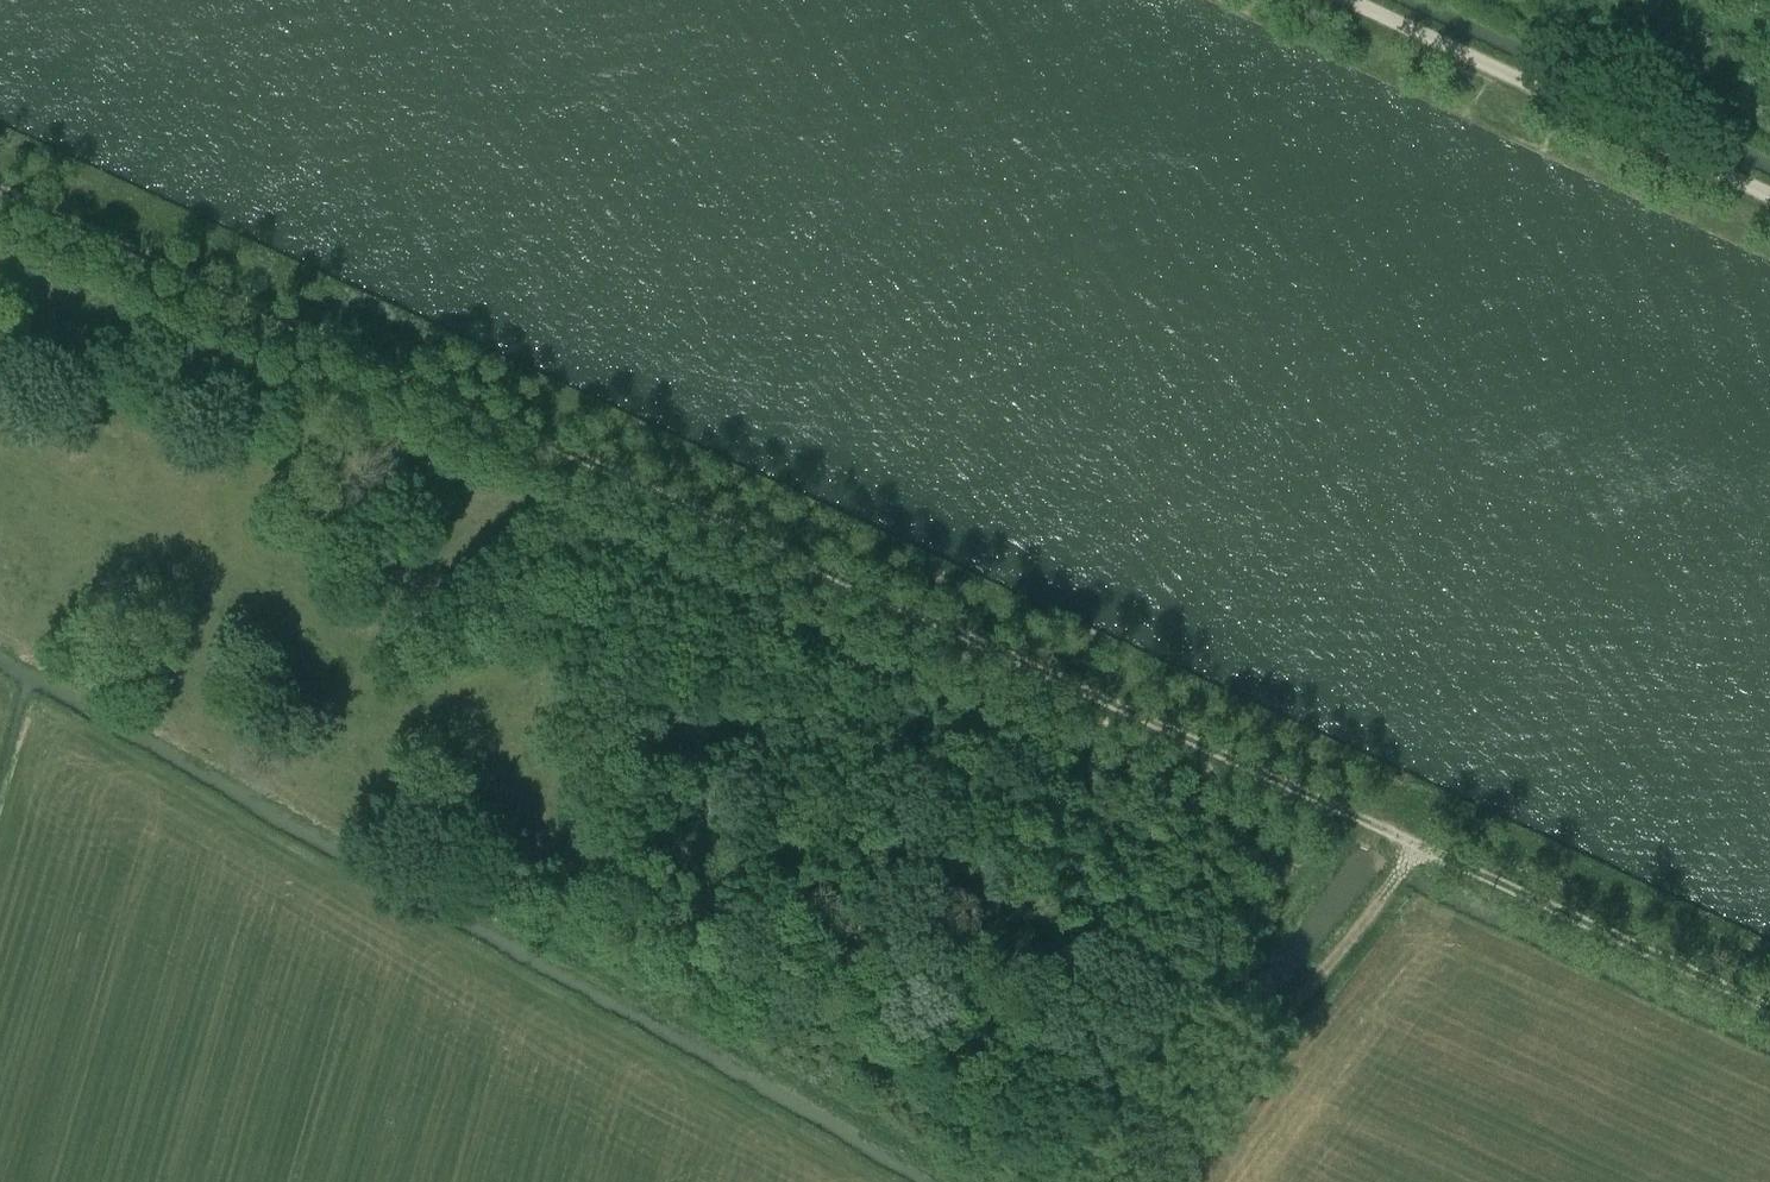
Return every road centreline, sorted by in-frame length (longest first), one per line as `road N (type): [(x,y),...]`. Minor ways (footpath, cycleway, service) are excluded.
road 1 (track): [(1416,848),(0,191)]
road 2 (unclassified): [(1769,195),(1347,0)]
road 3 (track): [(1143,1181),(1350,941),(1416,848)]
road 4 (track): [(1769,1011),(1416,848)]

